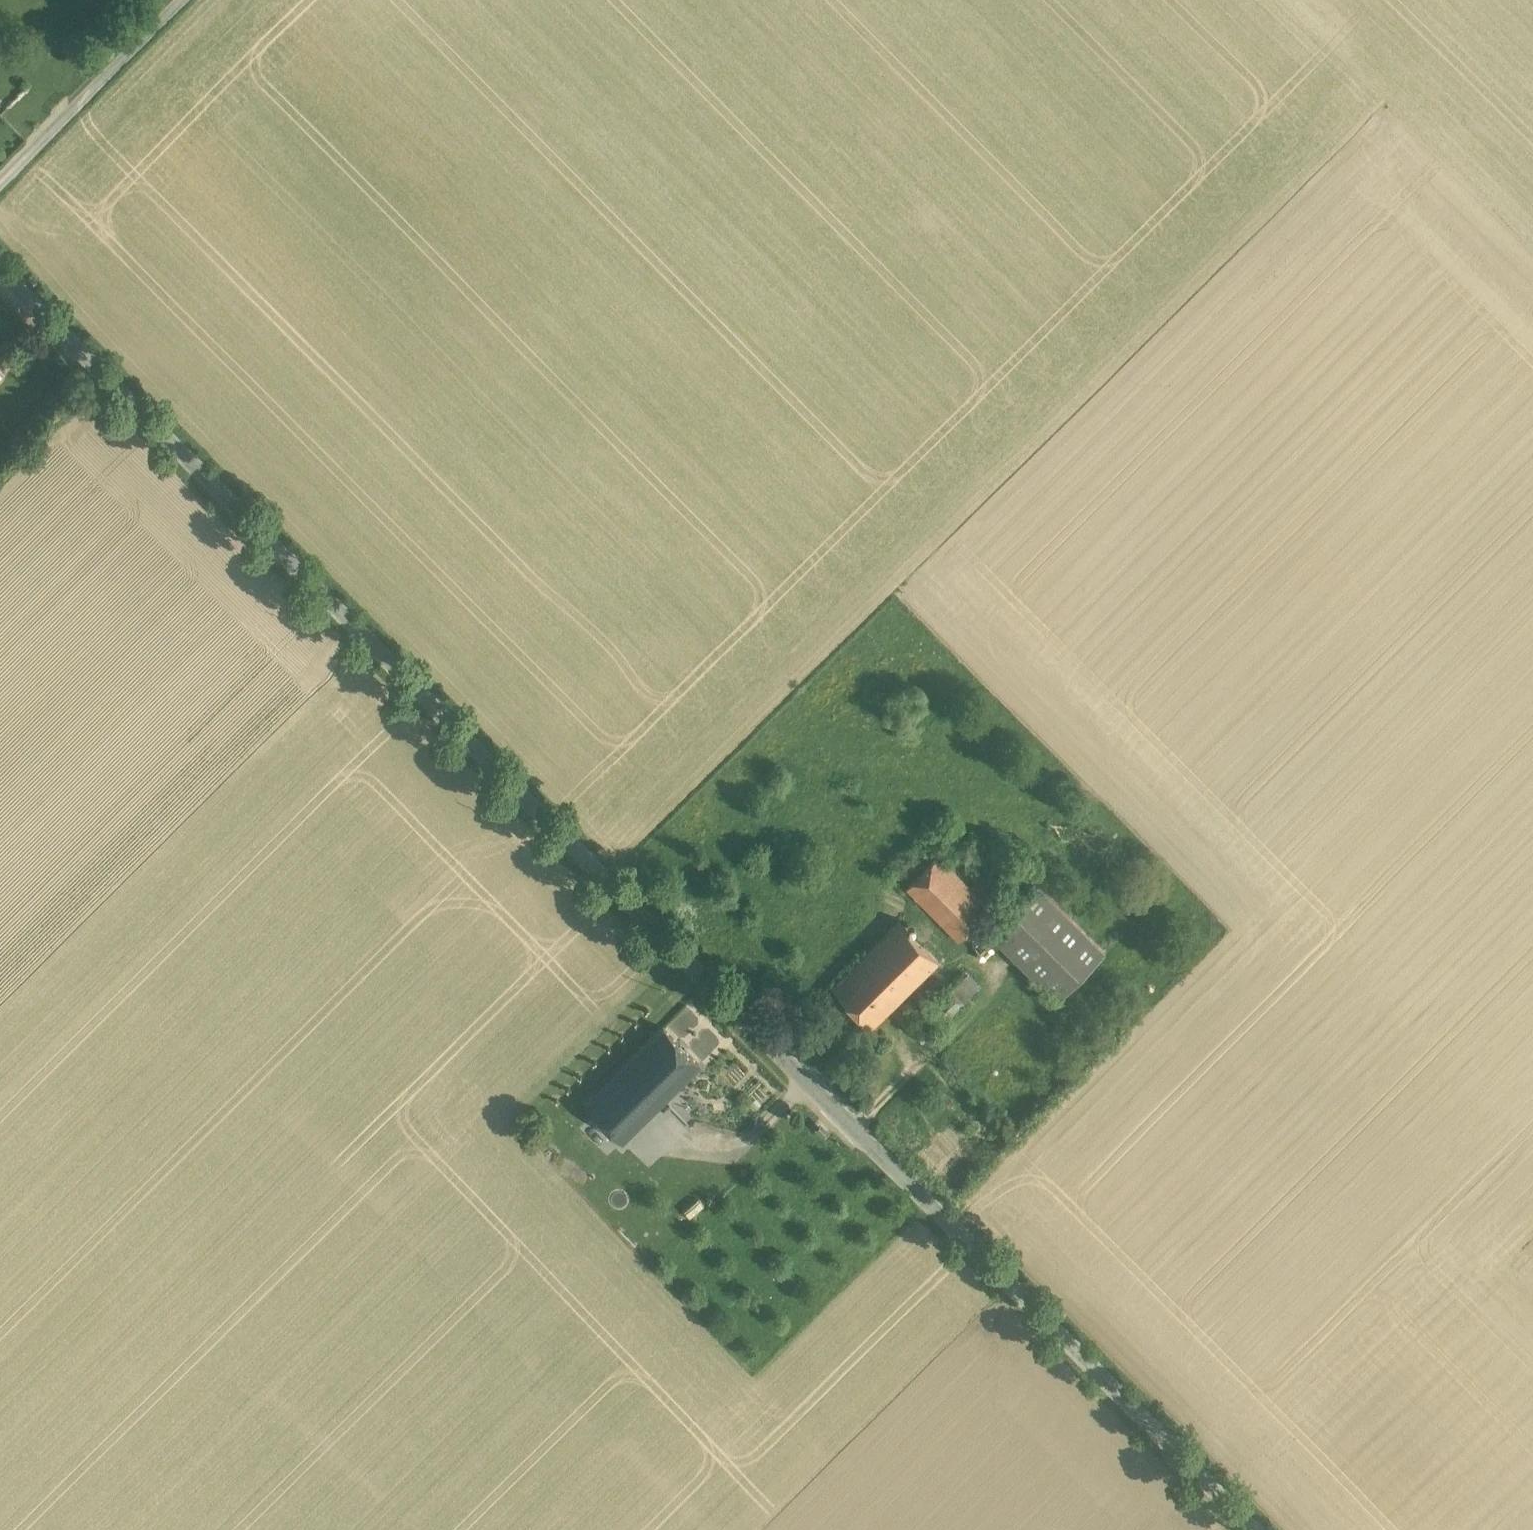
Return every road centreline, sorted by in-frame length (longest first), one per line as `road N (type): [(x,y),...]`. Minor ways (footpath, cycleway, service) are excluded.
road 1 (tertiary): [(0,258),(1257,1529)]

